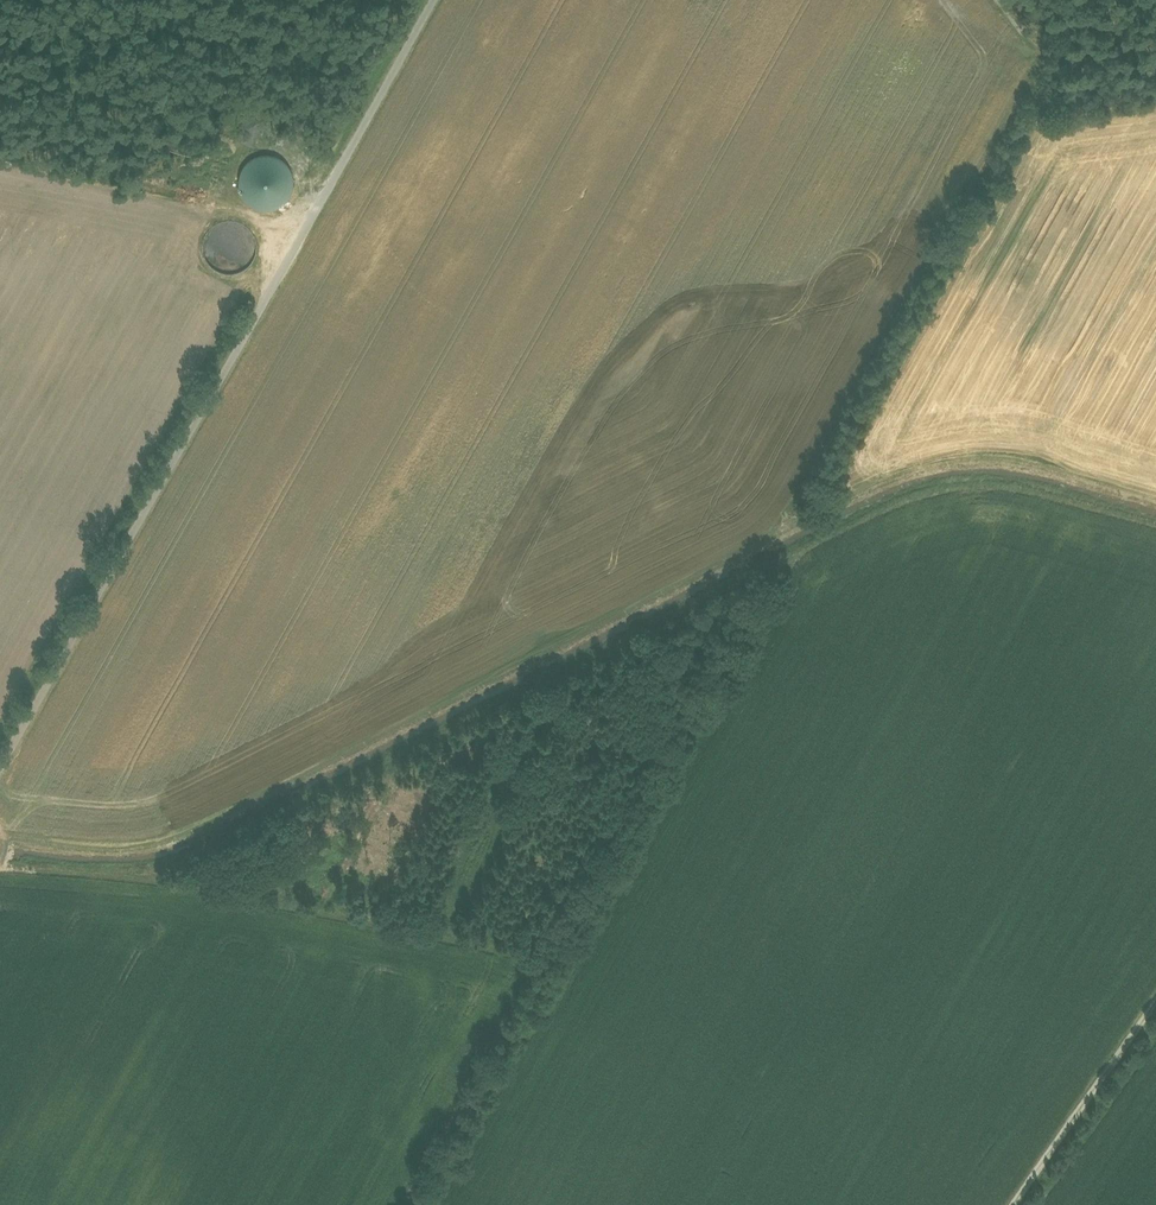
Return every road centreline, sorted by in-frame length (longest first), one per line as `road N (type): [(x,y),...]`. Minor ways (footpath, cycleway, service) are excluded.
road 1 (track): [(434,0),(0,772)]
road 2 (track): [(1015,1204),(1155,1003)]

